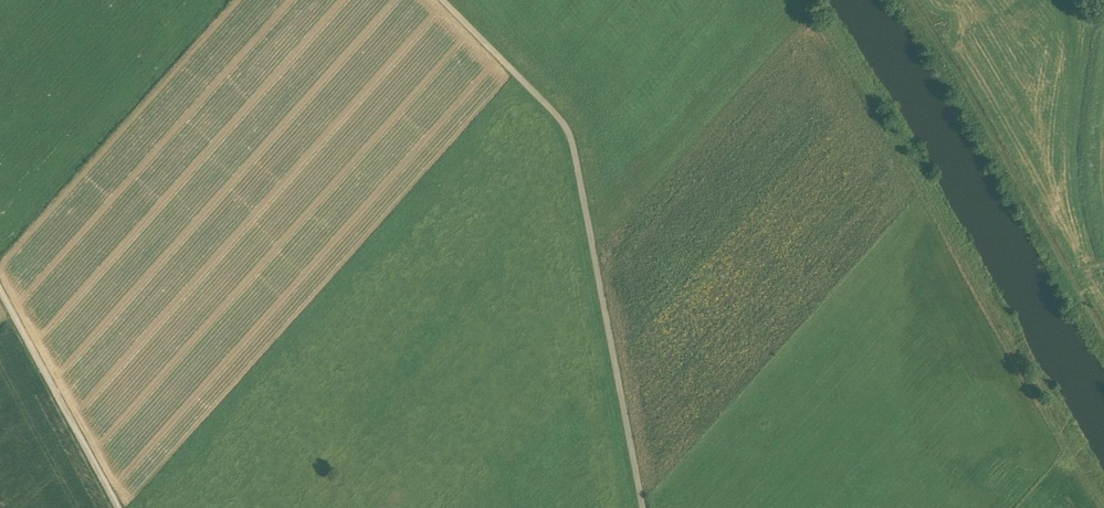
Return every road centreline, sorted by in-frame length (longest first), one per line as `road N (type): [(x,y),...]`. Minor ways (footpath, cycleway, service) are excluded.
road 1 (track): [(805,0),(1103,507)]
road 2 (track): [(444,0),(579,141),(648,507)]
road 3 (track): [(1103,335),(911,0)]
road 4 (track): [(122,507),(0,281)]

